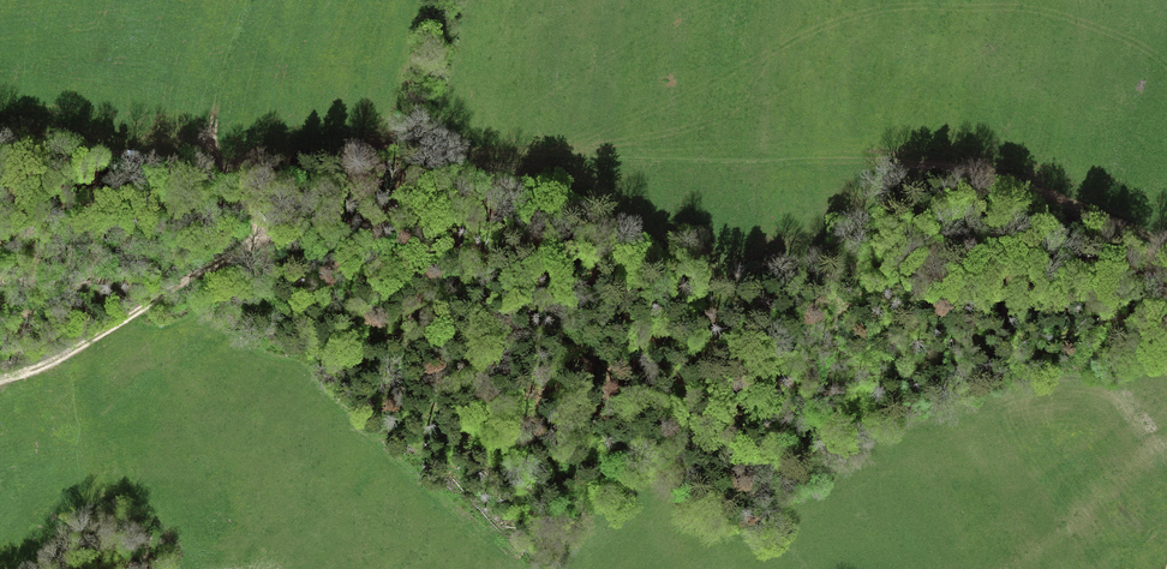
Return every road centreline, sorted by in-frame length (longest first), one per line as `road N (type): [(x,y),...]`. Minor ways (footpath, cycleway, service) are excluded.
road 1 (track): [(440,151),(581,163),(928,165),(1043,191)]
road 2 (track): [(251,0),(220,96),(214,151),(254,234),(105,332),(0,381)]
road 3 (track): [(1166,246),(1043,191)]

